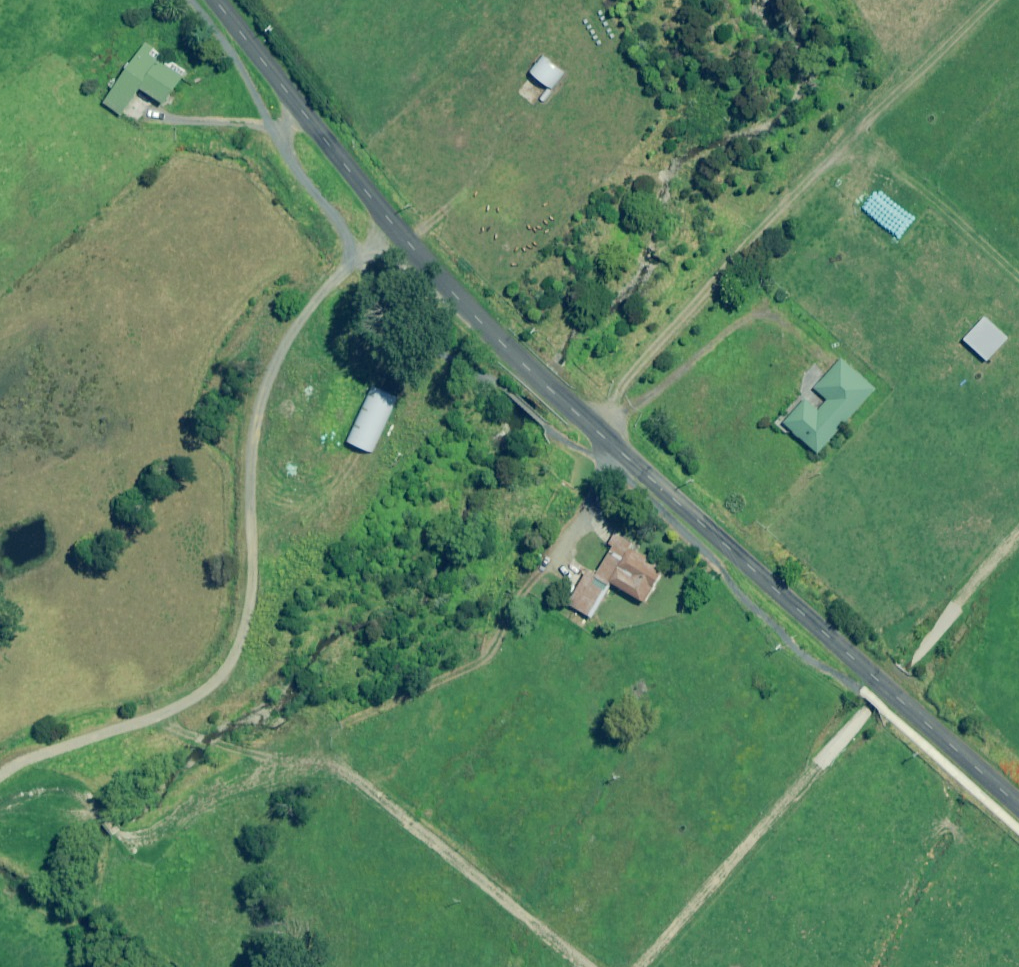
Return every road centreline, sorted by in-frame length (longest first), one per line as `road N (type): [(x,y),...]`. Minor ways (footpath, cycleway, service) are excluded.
road 1 (unclassified): [(221,0),(397,230),(478,321),(1018,806)]
road 2 (track): [(71,740),(137,769),(203,732),(352,776),(599,966)]
road 3 (track): [(71,740),(224,679),(247,615),(247,485),(277,368),(327,282)]
road 4 (track): [(863,126),(1018,276)]

